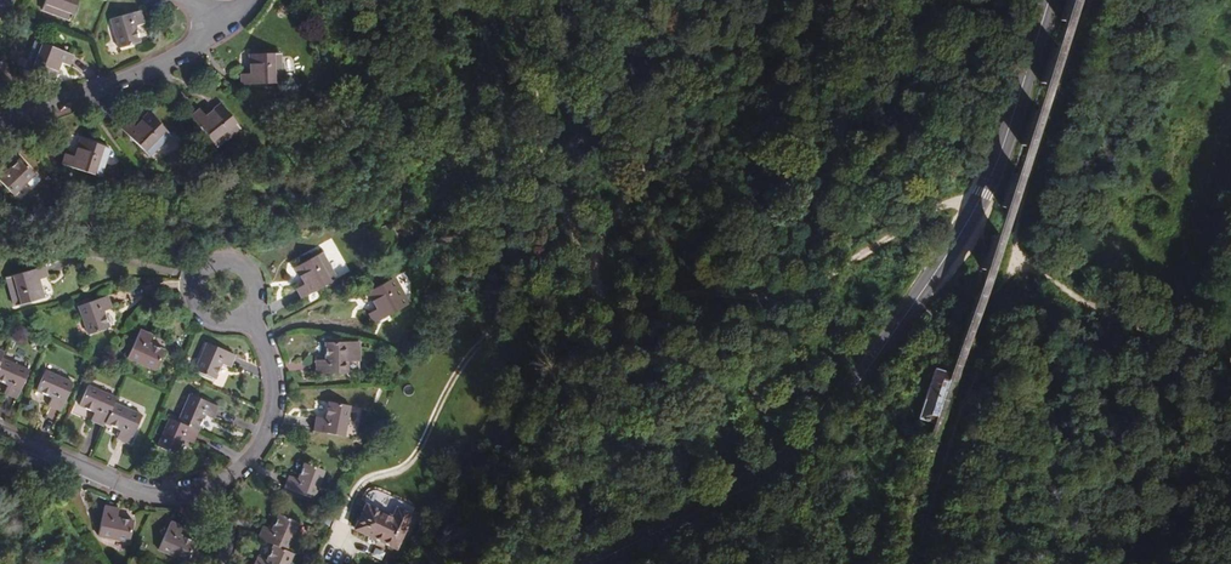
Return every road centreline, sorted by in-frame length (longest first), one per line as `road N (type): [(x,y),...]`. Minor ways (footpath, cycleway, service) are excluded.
road 1 (secondary): [(1049,0),(995,169),(860,382),(790,462),(594,563)]
road 2 (track): [(977,205),(944,198),(775,296),(701,288),(623,313),(604,302),(589,261)]
road 3 (track): [(336,538),(359,484),(418,452),(452,380),(495,328),(609,309)]
road 4 (track): [(420,563),(543,382),(623,313)]
road 5 (track): [(589,261),(655,158),(781,0)]
road 6 (track): [(1083,0),(1015,225),(1010,270)]
road 7 (residential): [(228,18),(124,79),(0,121)]
road 8 (residential): [(0,434),(105,480),(168,494),(209,485)]
road 9 (residential): [(209,485),(245,458),(268,412),(268,360),(245,319)]
road 10 (track): [(969,387),(913,563)]
road 11 (residential): [(245,319),(258,297),(253,272),(221,252),(189,269),(183,292),(191,314)]

